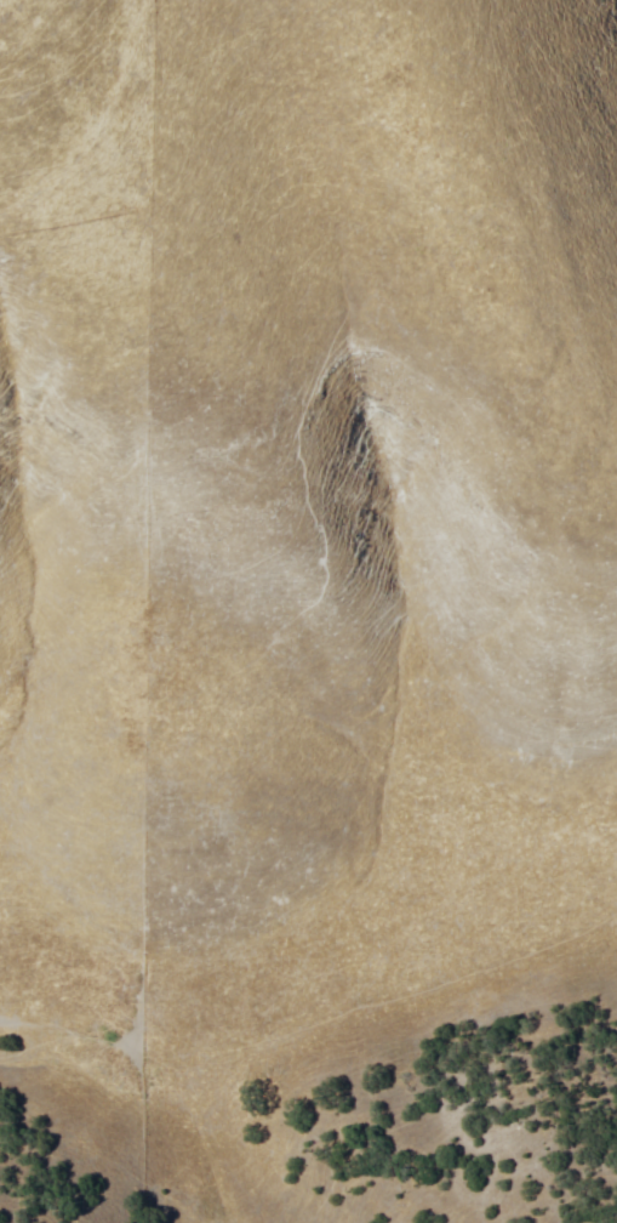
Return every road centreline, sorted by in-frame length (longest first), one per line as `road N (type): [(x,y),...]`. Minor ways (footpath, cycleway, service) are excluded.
road 1 (track): [(0,1009),(21,1006),(78,1024),(78,1082),(0,1109)]

